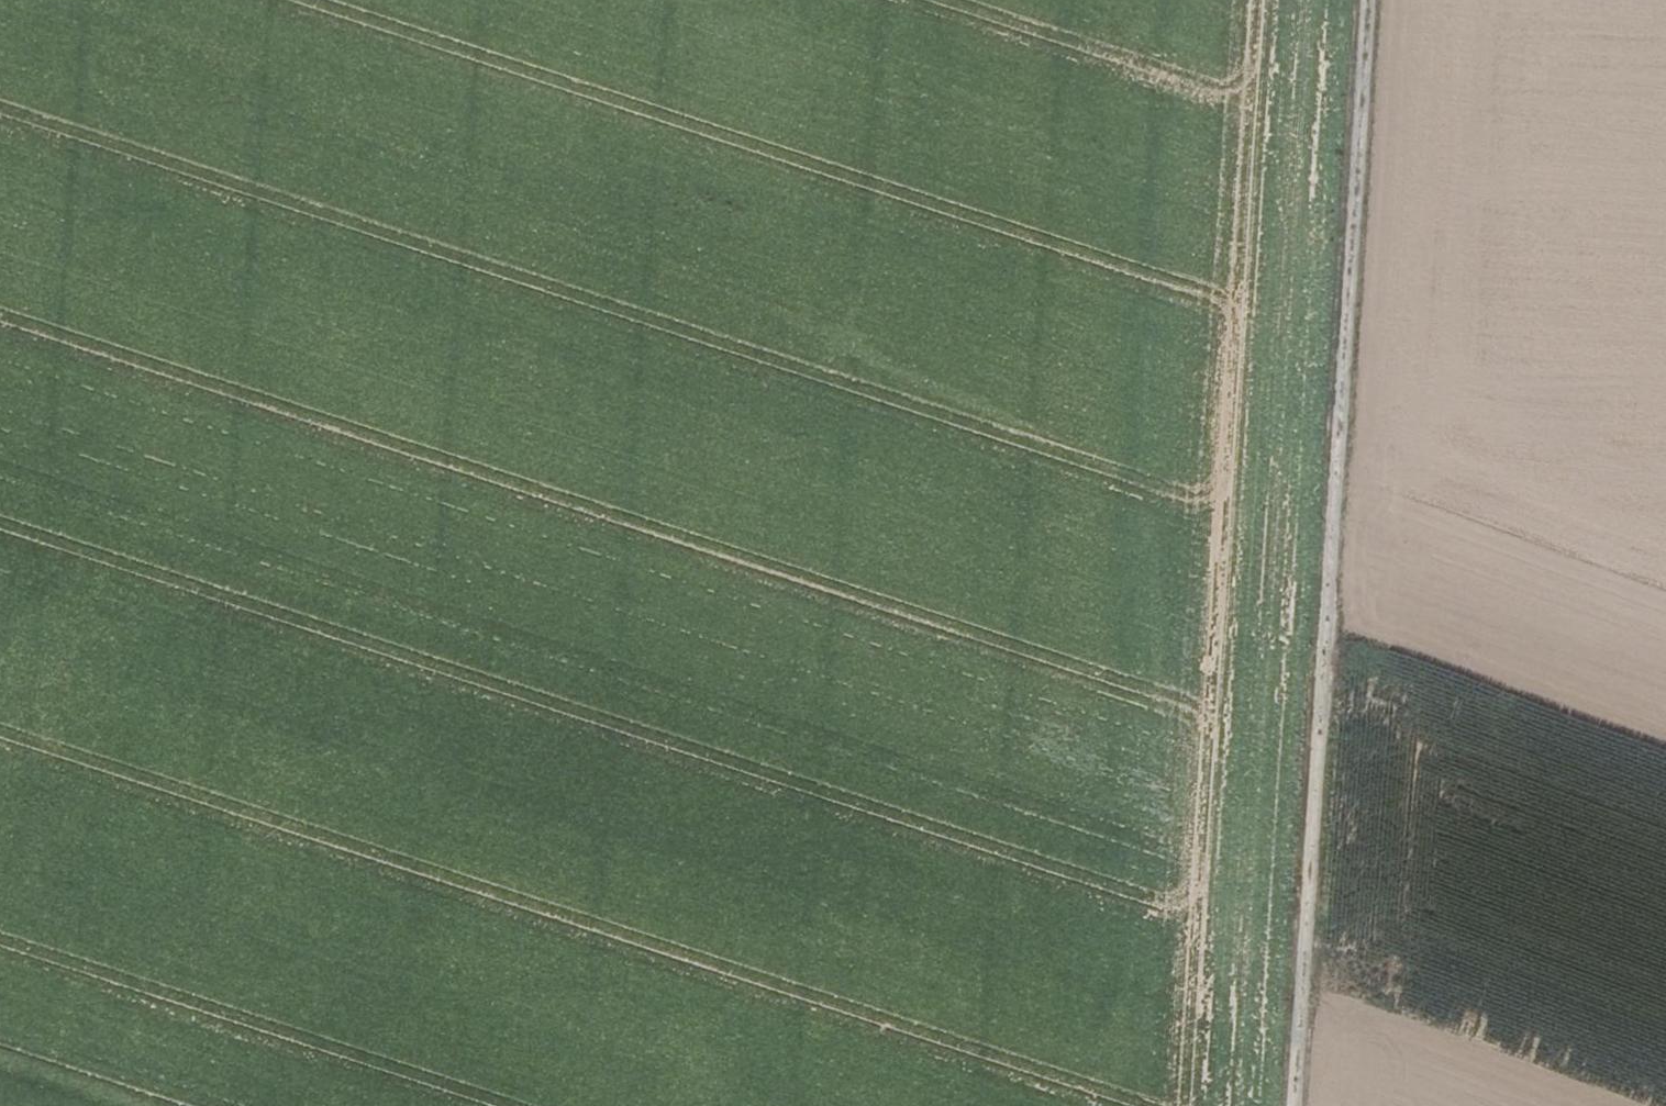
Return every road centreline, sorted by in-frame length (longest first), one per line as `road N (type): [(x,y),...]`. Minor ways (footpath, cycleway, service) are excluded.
road 1 (track): [(1283,1105),(1357,0)]

